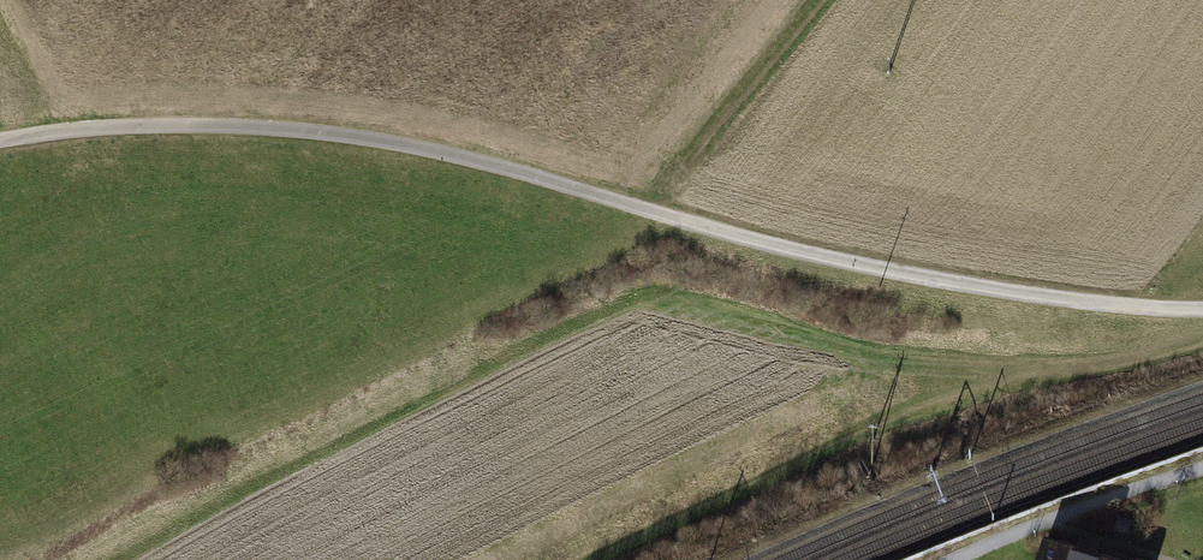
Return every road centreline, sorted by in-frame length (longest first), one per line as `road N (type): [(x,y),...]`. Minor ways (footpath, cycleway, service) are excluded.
road 1 (track): [(1202,309),(991,288),(824,257),(358,136),(180,123),(0,139)]
road 2 (track): [(548,559),(1019,365),(1202,323)]

